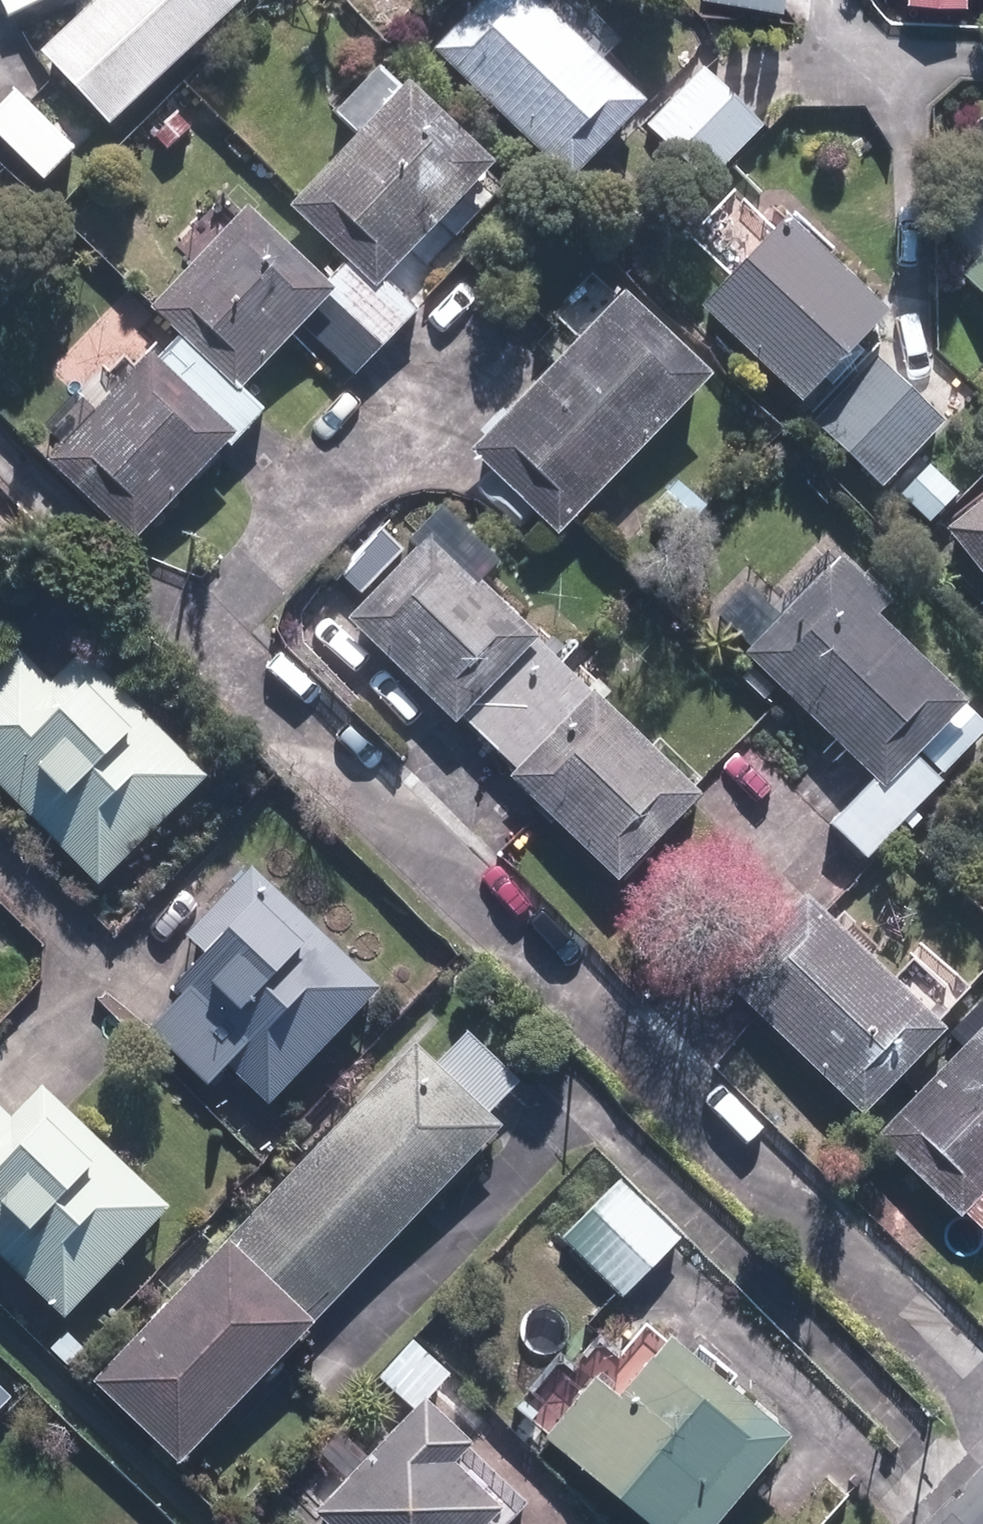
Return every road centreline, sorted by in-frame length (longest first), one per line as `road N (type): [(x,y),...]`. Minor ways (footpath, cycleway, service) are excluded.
road 1 (residential): [(982,1400),(179,609)]

